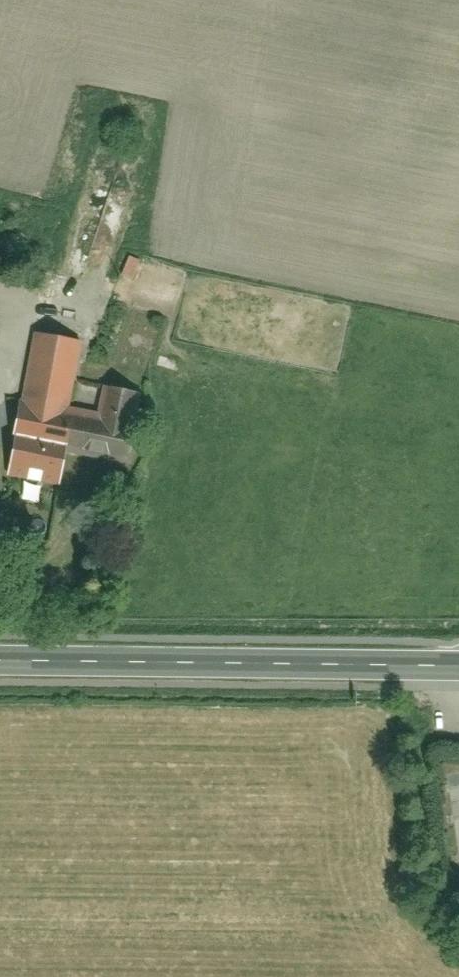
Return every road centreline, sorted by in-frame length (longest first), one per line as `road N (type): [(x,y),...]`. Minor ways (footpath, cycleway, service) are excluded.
road 1 (primary): [(0,659),(458,665)]

